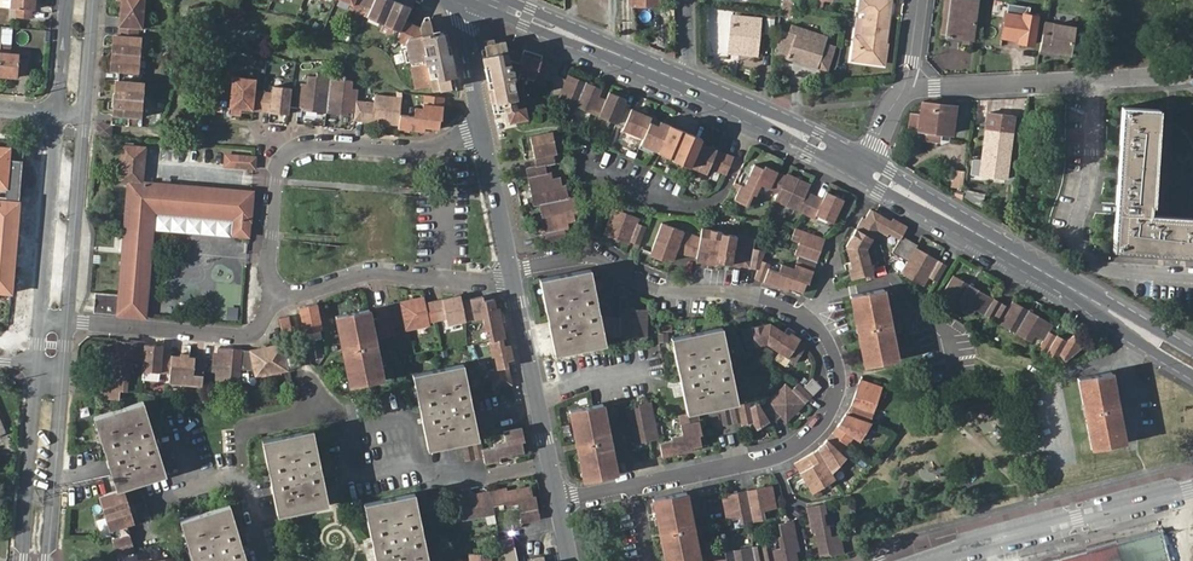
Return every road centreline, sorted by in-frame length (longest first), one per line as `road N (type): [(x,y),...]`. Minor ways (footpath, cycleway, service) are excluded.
road 1 (residential): [(561,499),(771,457),(813,433),(842,396),(845,376),(822,330),(806,319)]
road 2 (residential): [(486,120),(440,144),(318,138),(291,146),(280,164),(269,280),(278,298)]
road 3 (tertiary): [(1140,330),(866,169)]
road 4 (residential): [(1091,78),(1090,183),(1077,221),(1080,242),(1103,270),(1192,278)]
road 5 (residential): [(933,560),(1192,488)]
road 6 (residential): [(278,298),(359,275),(499,282),(517,275)]
road 7 (residential): [(588,259),(594,210),(582,190),(584,173),(598,168),(677,204),(718,199)]
road 8 (residential): [(68,322),(240,337),(259,331),(278,298)]
road 9 (residential): [(806,319),(739,293),(643,287),(588,259)]
road 10 (tertiary): [(687,83),(490,0)]
road 11 (residential): [(68,322),(86,116)]
road 12 (residential): [(58,114),(41,320)]
road 13 (tertiary): [(866,169),(687,83)]
road 14 (residential): [(38,366),(25,560)]
road 15 (residential): [(45,560),(65,368)]
road 16 (residential): [(825,299),(890,281),(913,312),(930,315),(945,331),(955,377)]
road 17 (residential): [(554,463),(517,275)]
road 18 (residential): [(908,81),(935,89),(1091,78)]
road 19 (residential): [(517,275),(486,120)]
road 20 (residential): [(1122,362),(1049,377),(1065,457)]
road 21 (residential): [(554,463),(457,481),(418,461)]
road 22 (residential): [(269,560),(250,477),(199,491)]
road 23 (residential): [(486,120),(466,24),(474,0)]

